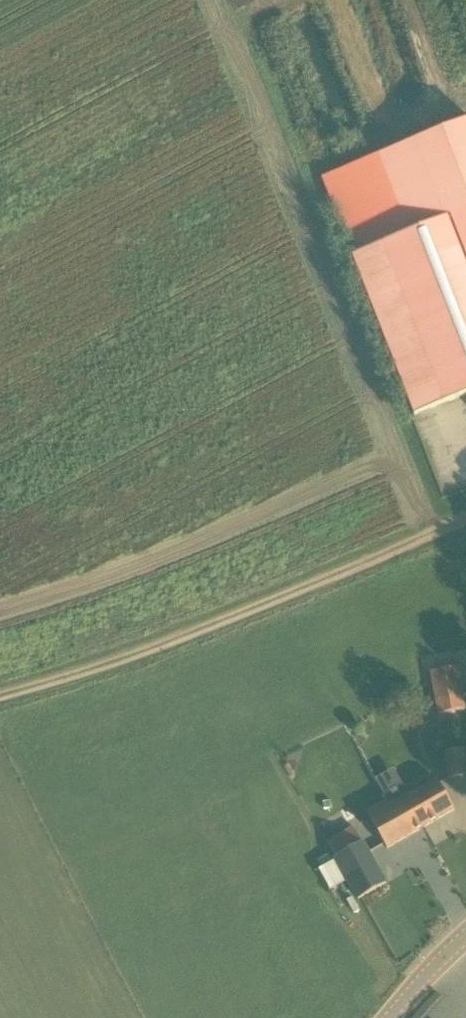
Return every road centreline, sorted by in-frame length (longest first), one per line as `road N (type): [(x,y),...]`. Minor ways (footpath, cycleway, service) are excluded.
road 1 (track): [(0,698),(150,655),(465,528)]

